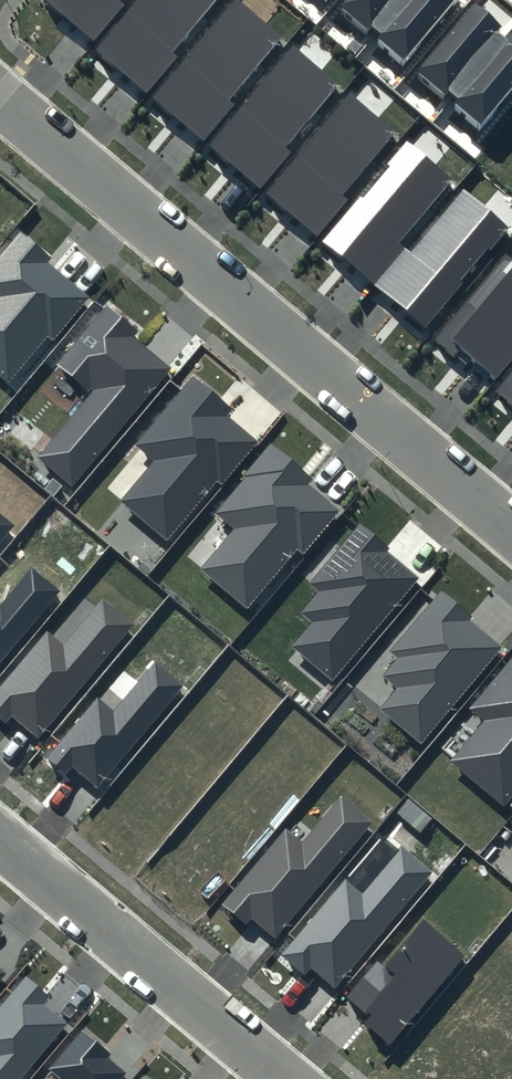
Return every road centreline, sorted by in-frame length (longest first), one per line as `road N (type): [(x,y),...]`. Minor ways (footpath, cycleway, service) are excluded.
road 1 (residential): [(511,530),(0,98)]
road 2 (residential): [(282,1078),(0,842)]

